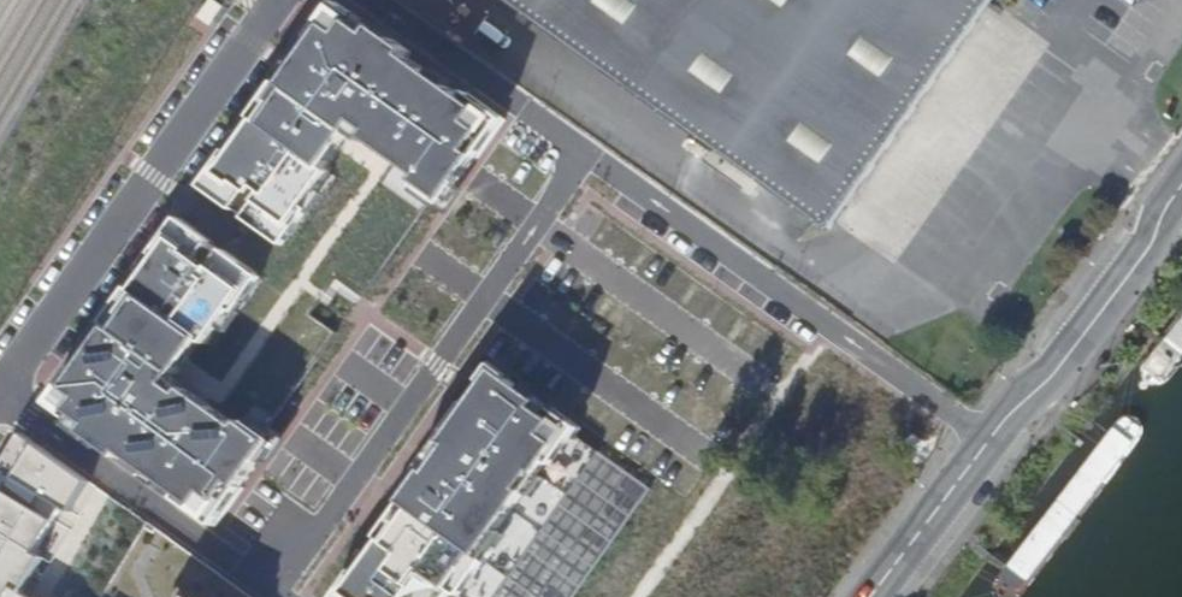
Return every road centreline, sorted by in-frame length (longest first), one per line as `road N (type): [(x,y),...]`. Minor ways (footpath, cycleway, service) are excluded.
road 1 (residential): [(268,594),(581,160)]
road 2 (residential): [(985,446),(581,160)]
road 3 (residential): [(0,390),(283,0)]
road 4 (secondary): [(985,446),(1060,367),(1150,247),(1181,184)]
road 5 (residential): [(0,411),(268,594)]
road 6 (residential): [(581,160),(356,0)]
road 7 (secondary): [(872,596),(985,446)]

